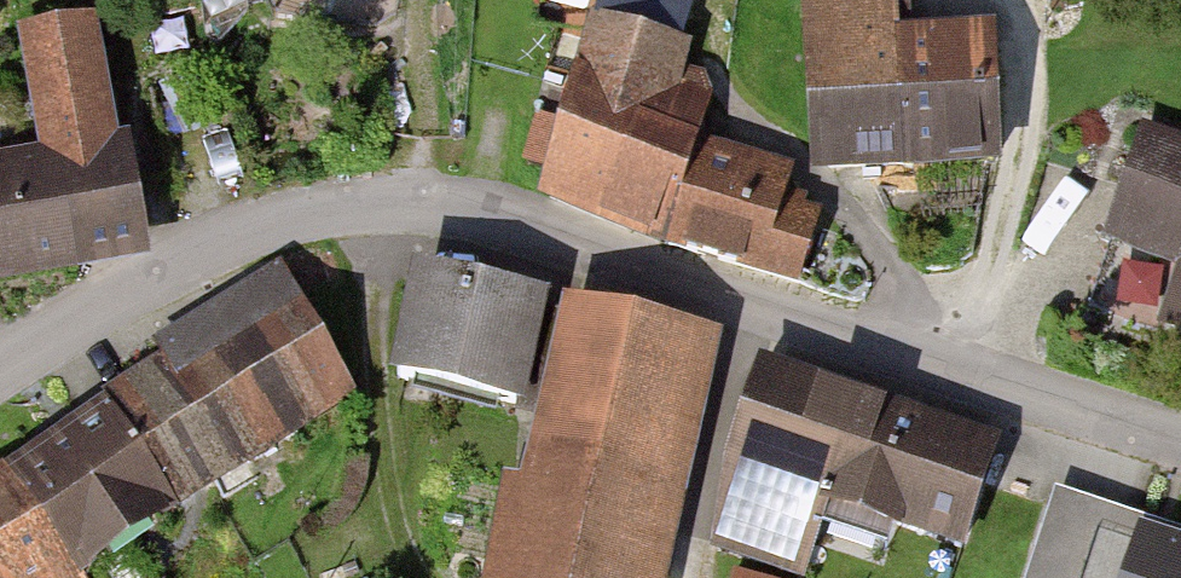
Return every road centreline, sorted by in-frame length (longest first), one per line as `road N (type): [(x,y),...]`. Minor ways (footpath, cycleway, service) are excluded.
road 1 (residential): [(1180,432),(528,225),(432,206),(343,208),(218,240),(0,389)]

